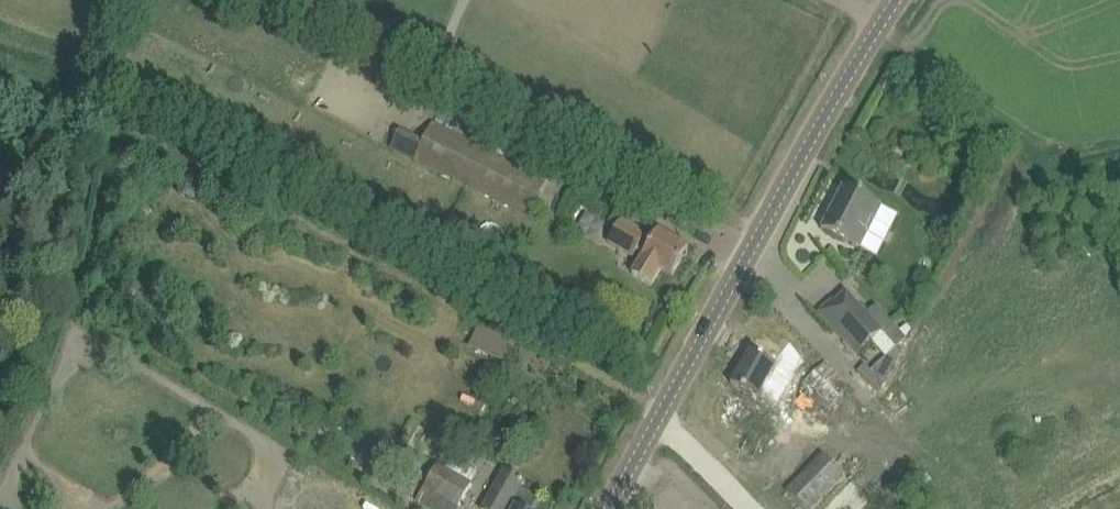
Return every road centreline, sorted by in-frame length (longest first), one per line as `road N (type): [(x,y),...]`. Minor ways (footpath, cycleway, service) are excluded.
road 1 (tertiary): [(604,508),(891,0)]

